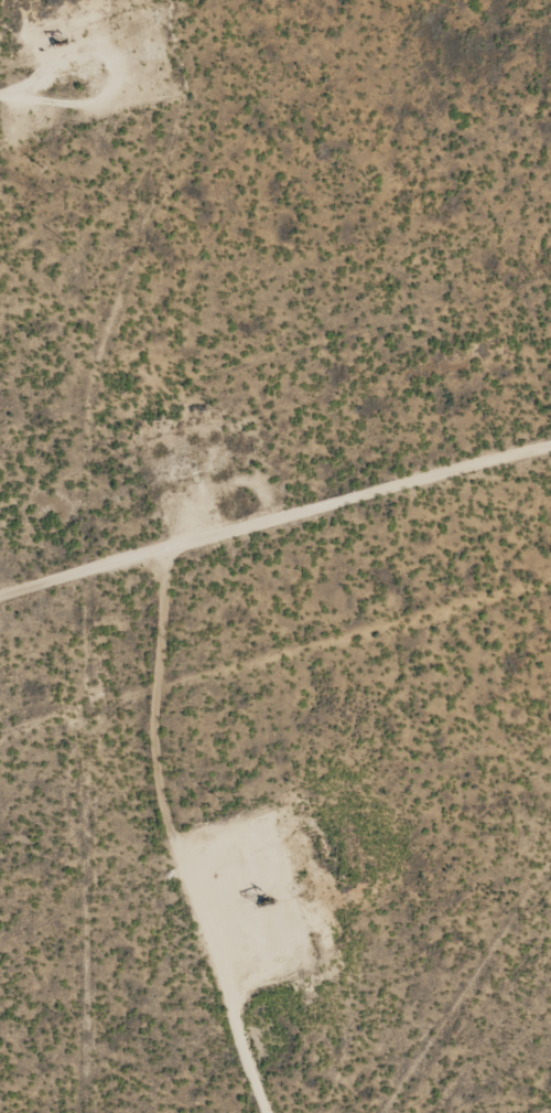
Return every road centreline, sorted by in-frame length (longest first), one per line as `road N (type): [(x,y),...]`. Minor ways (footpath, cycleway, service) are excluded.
road 1 (track): [(0,601),(550,449)]

